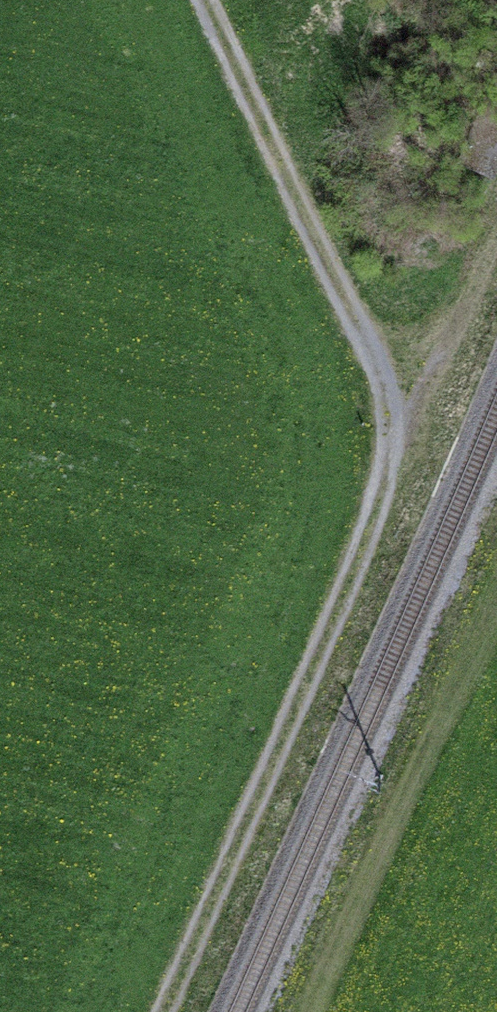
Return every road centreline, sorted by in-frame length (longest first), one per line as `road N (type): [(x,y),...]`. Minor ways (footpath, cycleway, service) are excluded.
road 1 (track): [(392,412),(381,492),(166,1011)]
road 2 (track): [(211,0),(385,377),(392,412)]
road 3 (track): [(496,607),(314,1011)]
road 4 (track): [(392,412),(418,398),(496,221)]

